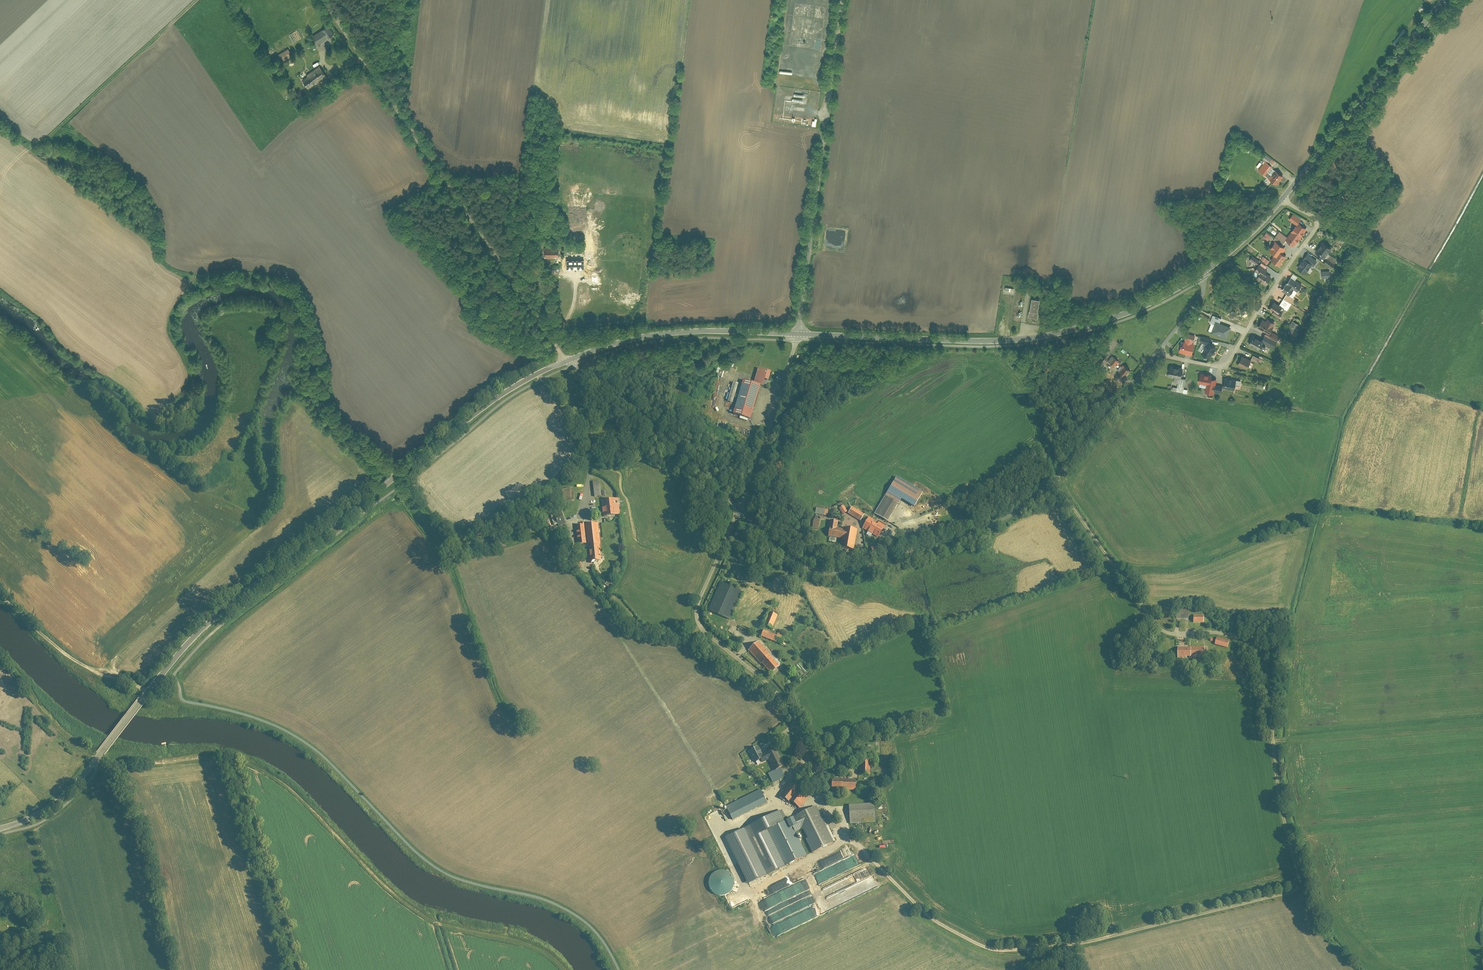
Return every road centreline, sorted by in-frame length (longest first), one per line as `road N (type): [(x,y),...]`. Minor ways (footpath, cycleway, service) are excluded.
road 1 (unclassified): [(1052,482),(1160,629),(1232,637),(1267,664),(1281,818),(1297,889),(1028,950),(989,950),(939,927),(840,829),(819,798),(786,706),(758,671),(697,623),(697,604),(739,511)]
road 2 (tertiary): [(137,705),(198,634),(368,494),(485,406),(567,360)]
road 3 (unclassified): [(567,360),(325,0)]
road 4 (tertiary): [(798,333),(1033,337),(1108,319),(1203,273)]
road 5 (unclassified): [(1052,482),(1013,513),(858,571),(833,573),(791,555),(739,511)]
road 6 (unclassified): [(798,333),(844,0)]
road 7 (residential): [(1284,198),(1320,222),(1230,358),(1207,365),(1156,352)]
road 8 (tertiary): [(1284,198),(1441,0)]
road 9 (tertiary): [(567,360),(664,333),(798,333)]
road 10 (unclassified): [(739,511),(628,402),(567,360)]
road 11 (tertiary): [(137,705),(63,797),(0,829)]
road 12 (unclassified): [(739,511),(798,333)]
road 13 (unclassified): [(1156,352),(1052,482)]
road 14 (track): [(1433,277),(1320,222)]

